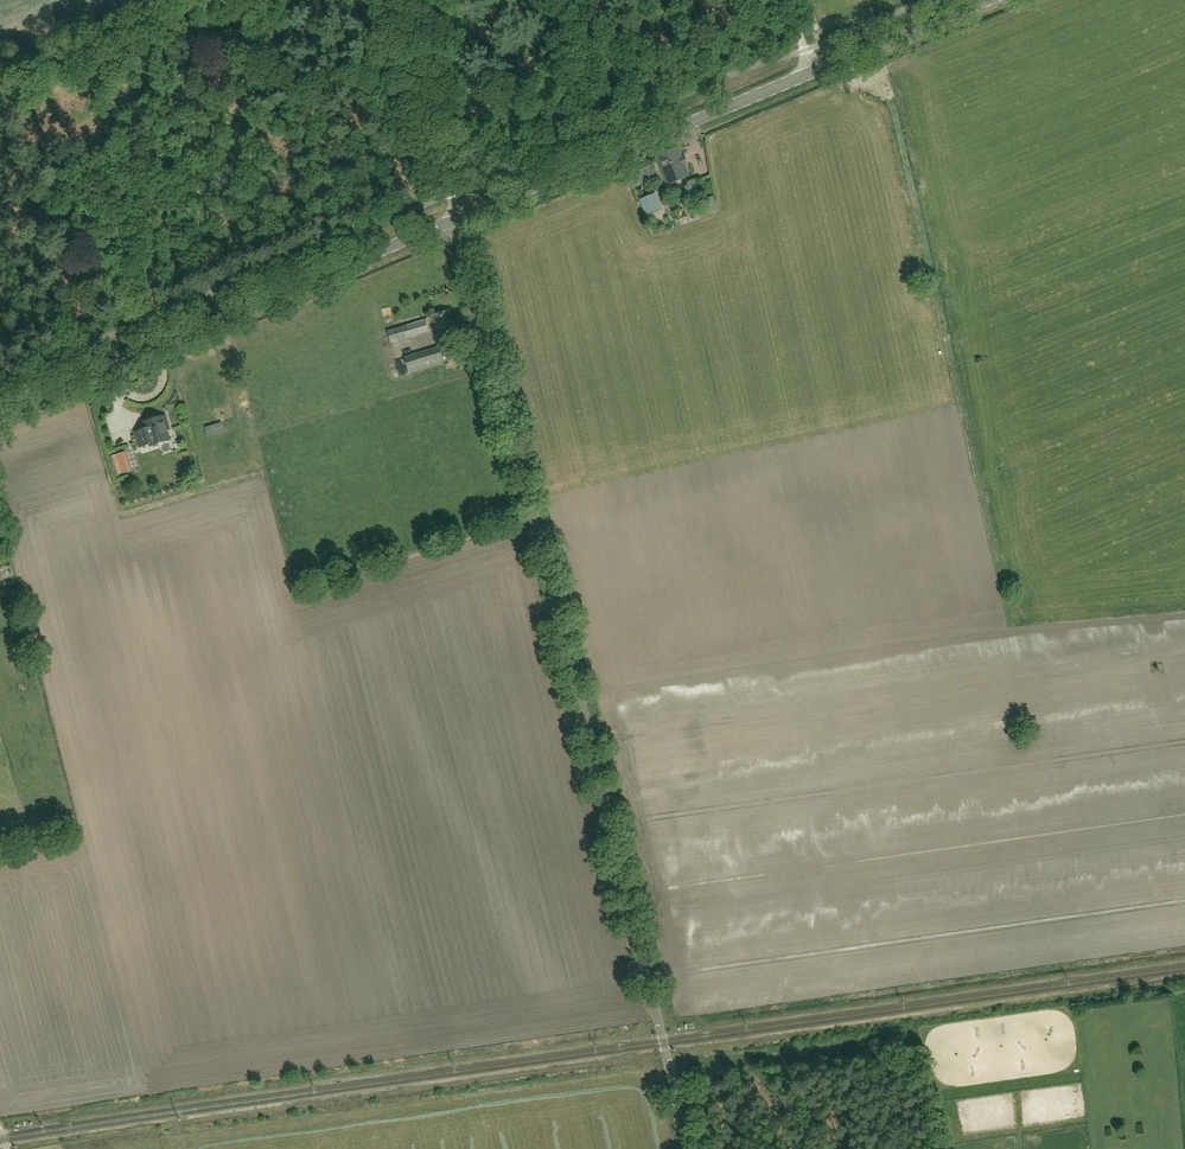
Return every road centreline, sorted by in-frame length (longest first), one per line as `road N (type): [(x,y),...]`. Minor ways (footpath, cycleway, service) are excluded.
road 1 (unclassified): [(689,1148),(459,220)]
road 2 (tertiary): [(459,220),(989,0)]
road 3 (tertiary): [(0,410),(459,220)]
road 4 (track): [(0,90),(225,0)]

